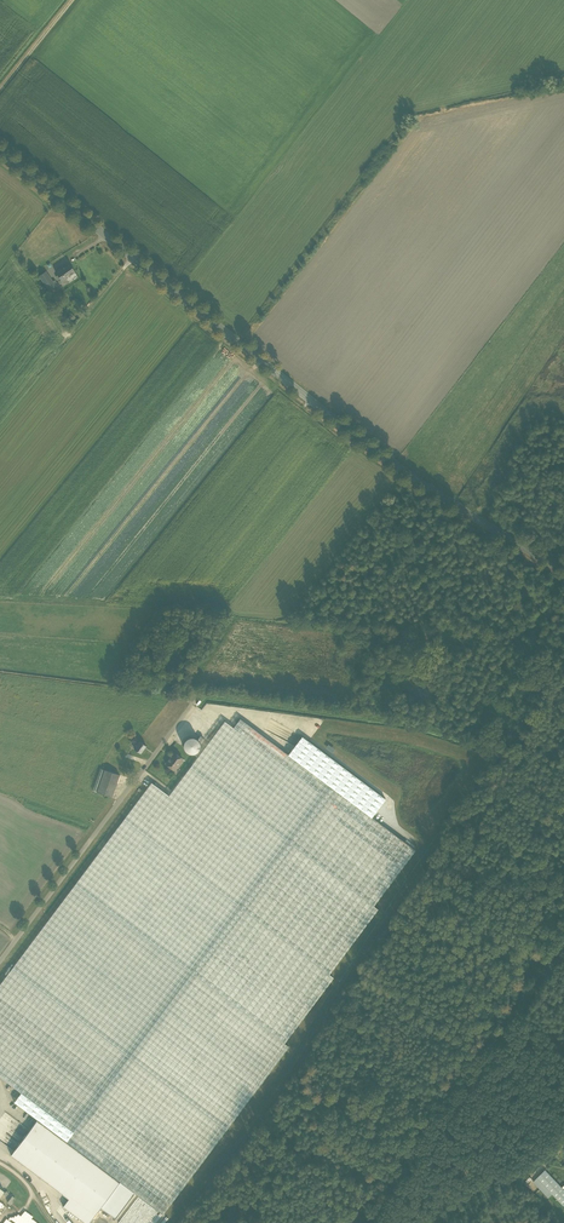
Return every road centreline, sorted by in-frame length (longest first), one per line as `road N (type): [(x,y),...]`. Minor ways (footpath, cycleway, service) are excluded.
road 1 (tertiary): [(0,150),(343,426),(563,571)]
road 2 (track): [(563,946),(371,1222)]
road 3 (unclassified): [(0,961),(194,701)]
road 4 (track): [(194,701),(209,695),(385,719),(495,750)]
road 5 (track): [(132,257),(41,370)]

